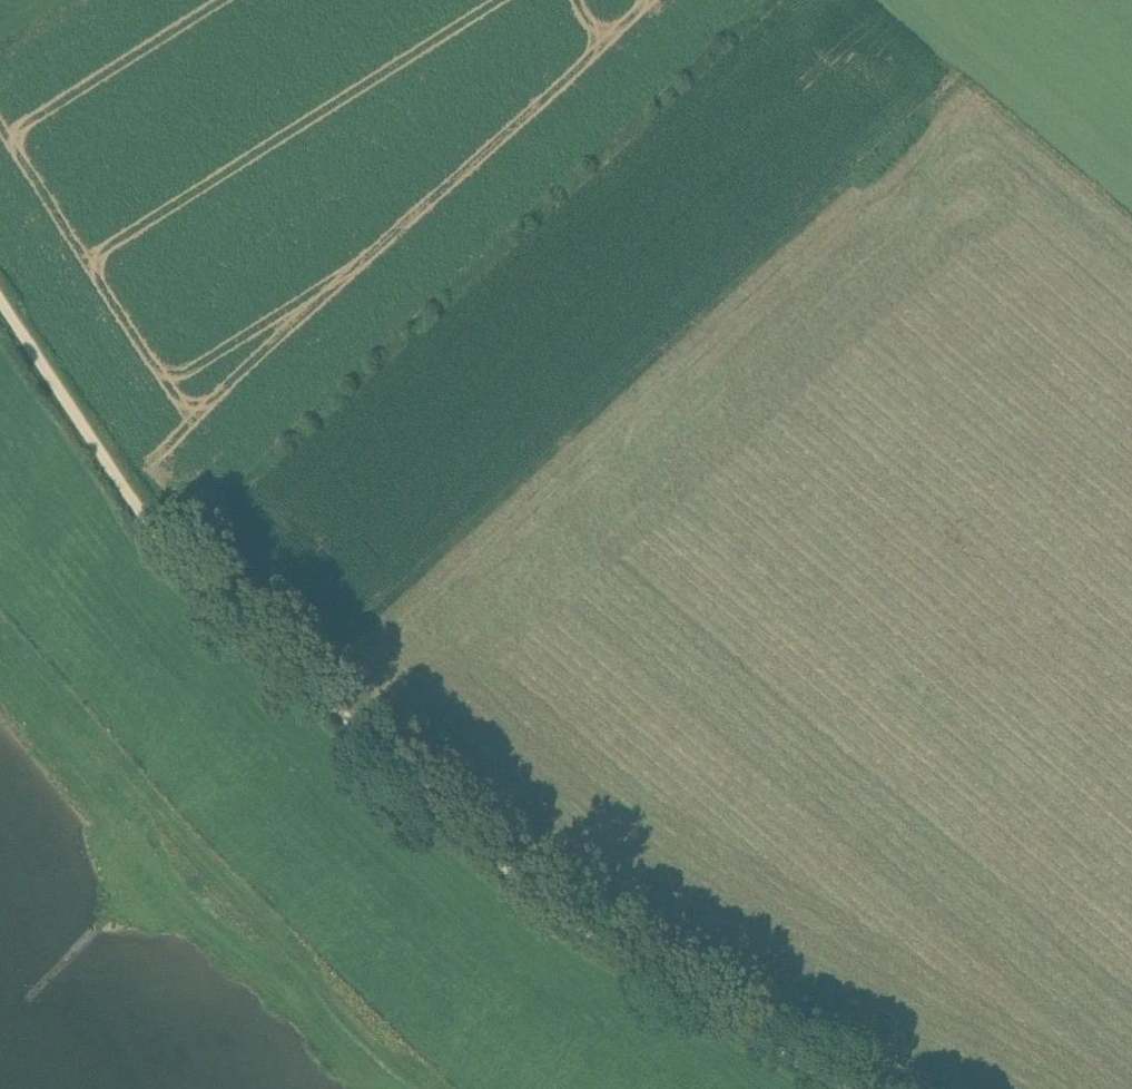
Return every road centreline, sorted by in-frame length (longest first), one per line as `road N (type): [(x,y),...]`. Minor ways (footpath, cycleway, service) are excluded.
road 1 (track): [(0,299),(169,543),(520,878),(839,1088)]

